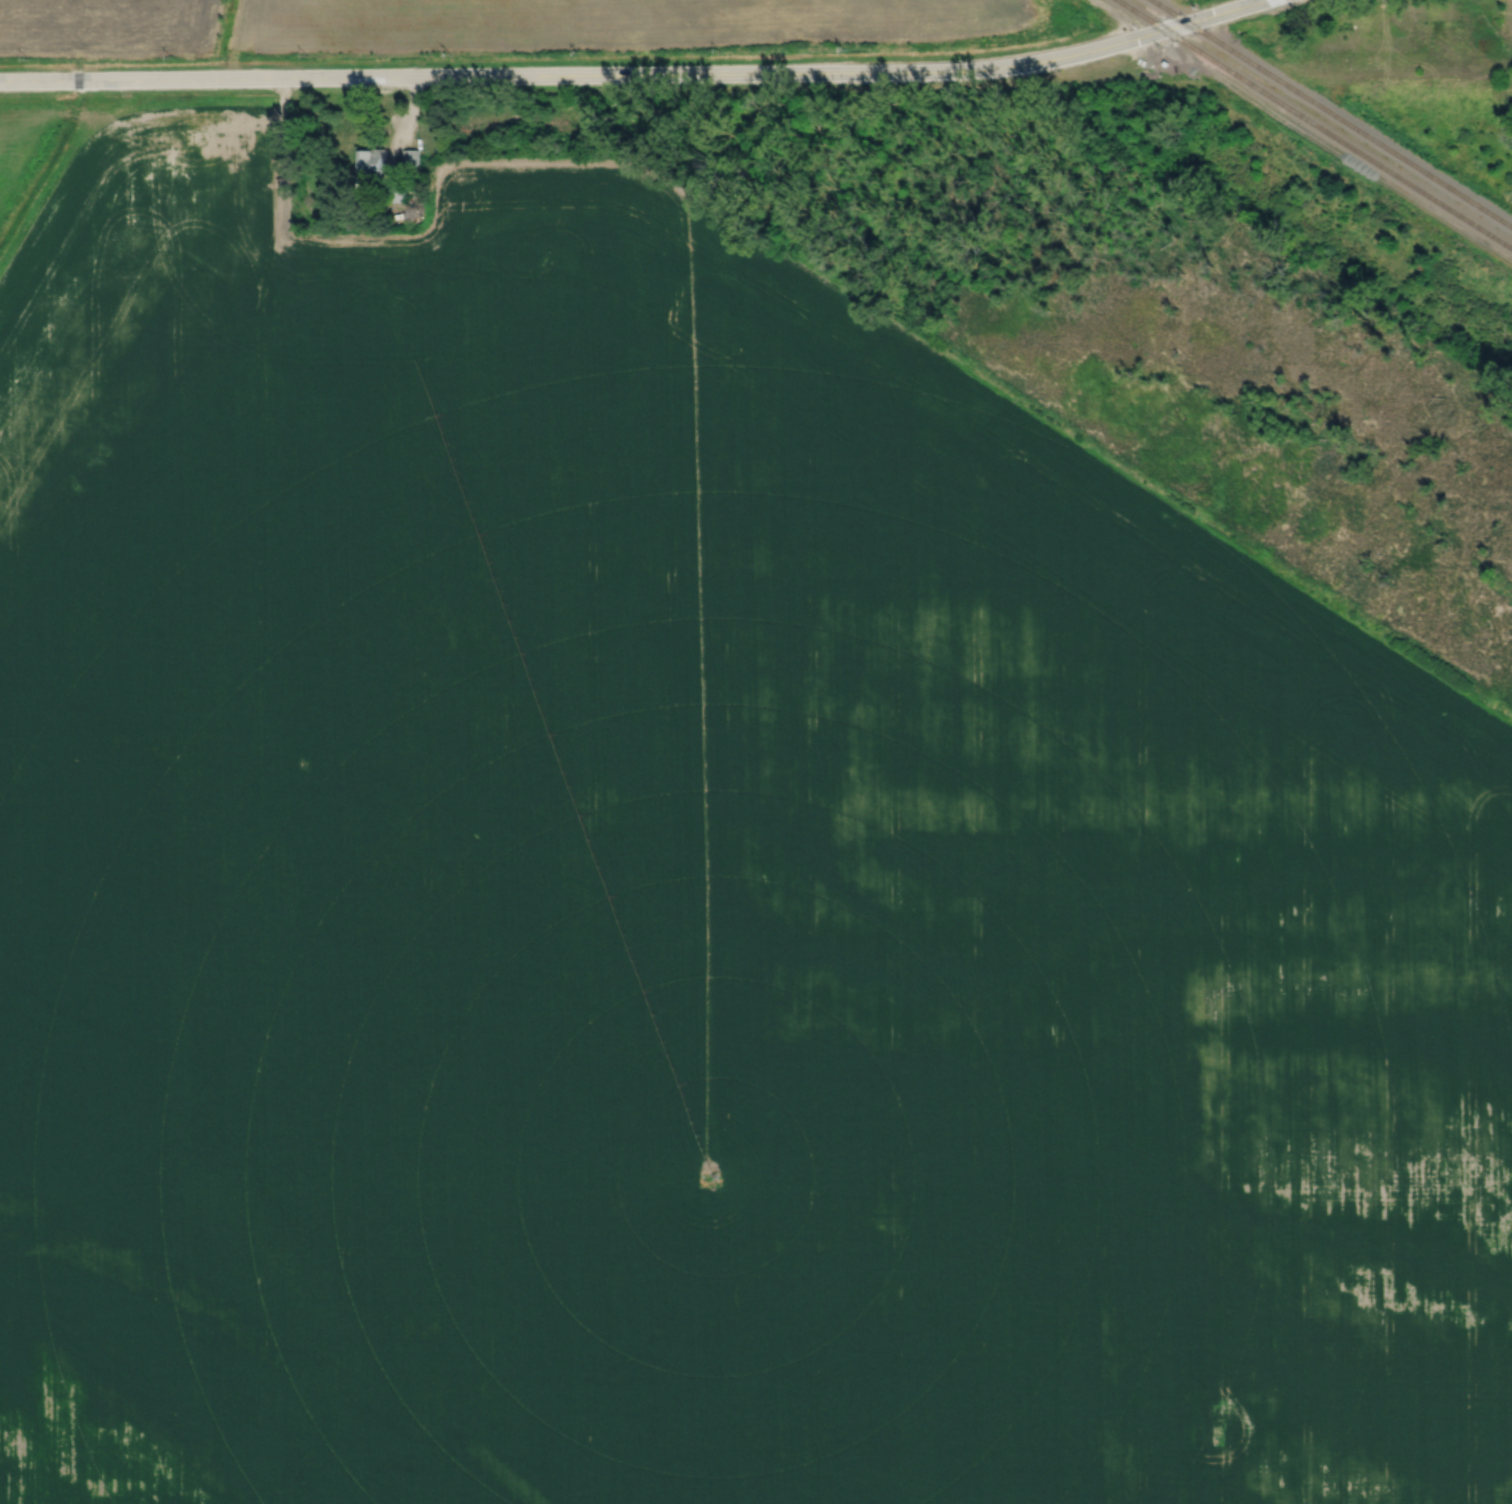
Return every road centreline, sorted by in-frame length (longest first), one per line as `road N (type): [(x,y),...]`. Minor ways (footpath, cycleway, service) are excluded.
road 1 (tertiary): [(0,81),(949,71),(1085,52),(1263,0)]

